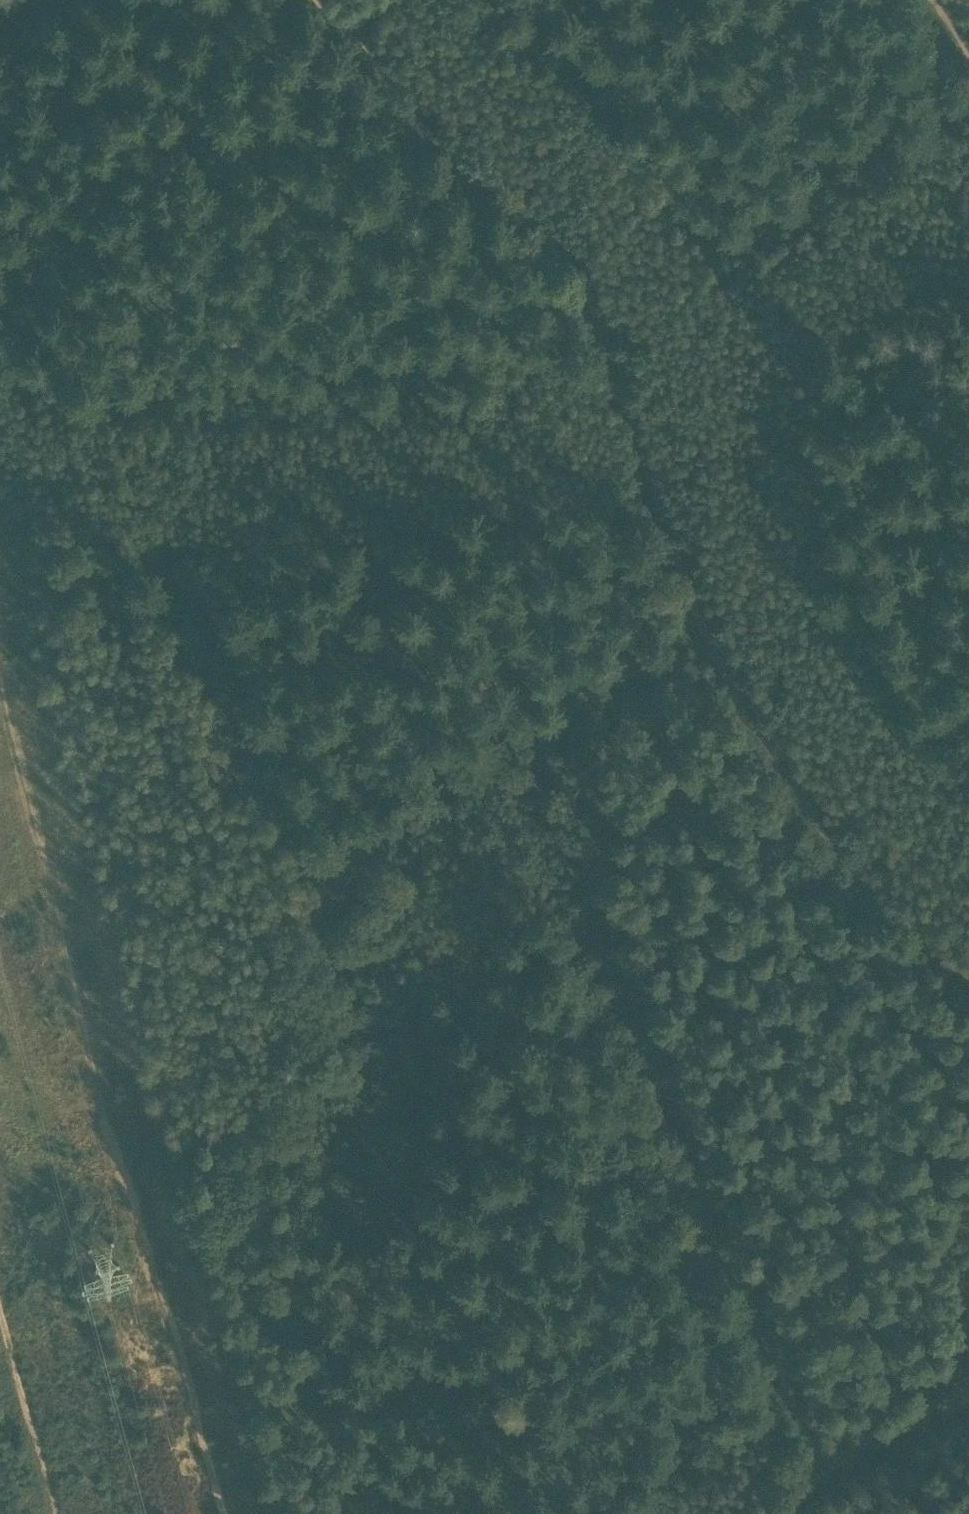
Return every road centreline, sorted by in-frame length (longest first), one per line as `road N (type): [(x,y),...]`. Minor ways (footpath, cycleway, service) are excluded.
road 1 (track): [(229,1513),(7,669),(0,556)]
road 2 (track): [(703,641),(545,761),(552,809),(820,1487)]
road 3 (track): [(330,0),(460,168),(555,235),(601,306),(703,641)]
road 4 (track): [(703,641),(819,825),(968,978)]
road 5 (track): [(0,1312),(54,1513)]
road 6 (track): [(810,1511),(968,1406)]

